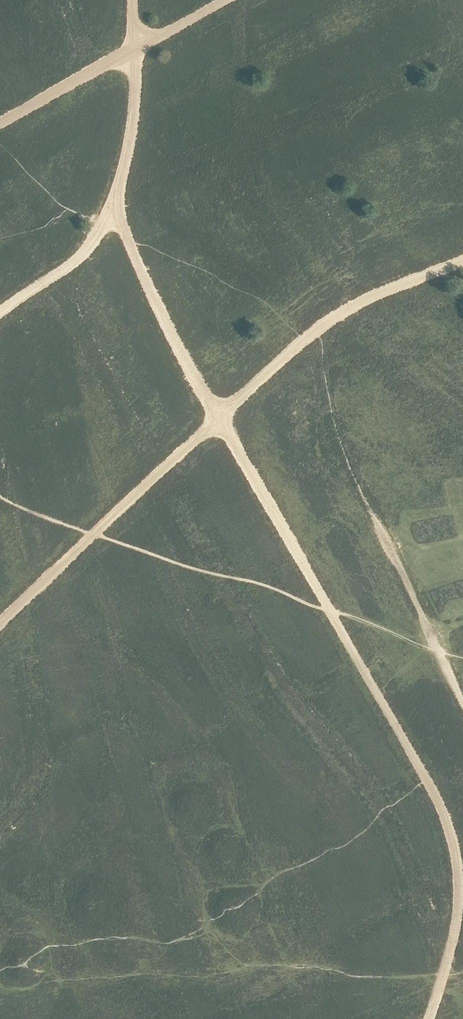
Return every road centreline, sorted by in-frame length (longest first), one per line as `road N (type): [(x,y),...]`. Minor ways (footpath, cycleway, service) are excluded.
road 1 (track): [(96,536),(217,419),(155,312),(114,205),(68,265),(0,312)]
road 2 (track): [(462,260),(364,299),(310,336),(217,419),(331,612)]
road 3 (track): [(331,612),(427,781),(454,848),(456,917),(429,1018)]
road 4 (track): [(0,124),(134,48),(114,205)]
road 5 (track): [(462,708),(373,517)]
road 6 (track): [(222,0),(134,48),(133,0)]
road 7 (track): [(0,629),(96,536)]

